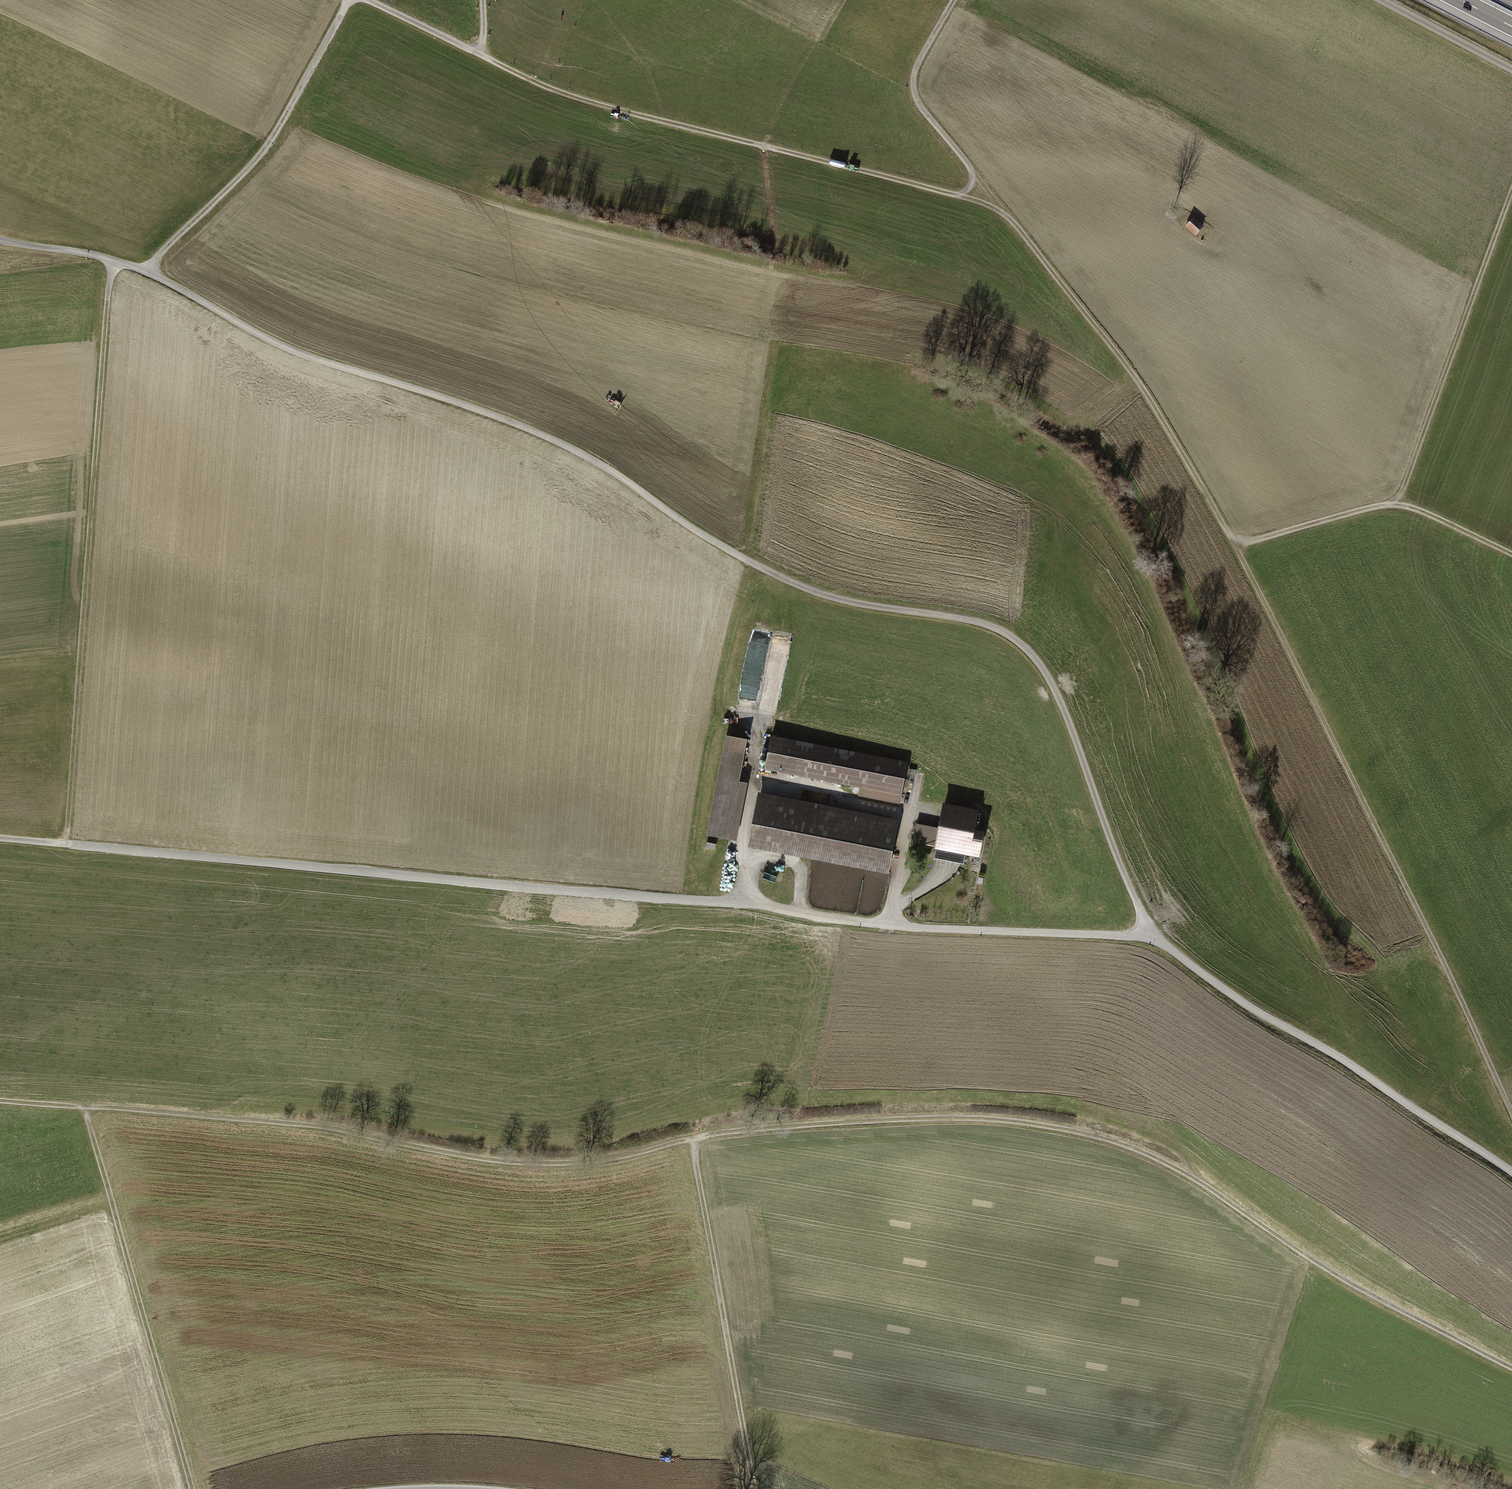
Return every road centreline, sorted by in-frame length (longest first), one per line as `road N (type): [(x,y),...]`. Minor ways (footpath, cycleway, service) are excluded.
road 1 (residential): [(1511,1174),(1150,936),(1055,690),(1010,637),(982,625),(807,591),(708,543),(626,480),(513,421),(309,357),(146,270),(0,241)]
road 2 (track): [(478,53),(604,107),(1005,215),(1132,376),(1236,547),(1511,1118)]
road 3 (track): [(0,1103),(317,1128),(494,1162),(560,1164),(793,1126),(932,1120),(1039,1126),(1120,1145),(1183,1173),(1368,1294),(1511,1368)]
road 4 (track): [(730,900),(66,845)]
road 5 (track): [(66,845),(110,261)]
road 6 (track): [(192,1488),(86,1108)]
road 7 (track): [(754,1488),(697,1137)]
road 8 (track): [(146,270),(269,148),(349,0)]
road 9 (track): [(1397,506),(1511,191)]
road 10 (track): [(1005,215),(914,92),(920,60),(955,0)]
road 11 (track): [(1397,506),(1236,547)]
road 12 (track): [(1380,0),(1511,70)]
road 13 (track): [(363,0),(478,53)]
road 14 (track): [(1511,556),(1397,506)]

